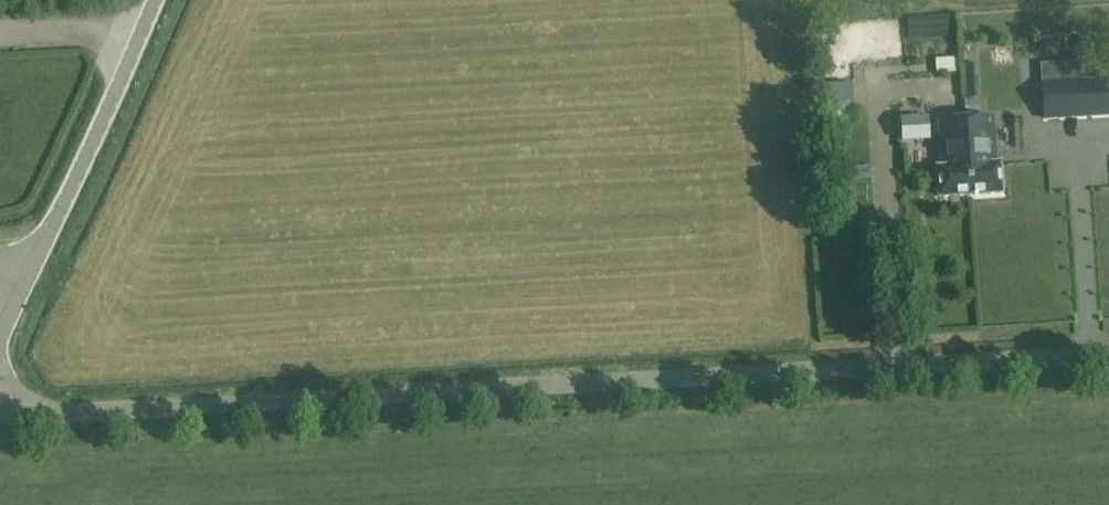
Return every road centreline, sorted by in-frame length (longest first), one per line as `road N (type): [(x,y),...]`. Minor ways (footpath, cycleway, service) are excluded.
road 1 (unclassified): [(0,409),(53,412),(1108,354)]
road 2 (unclassified): [(31,268),(154,0)]

